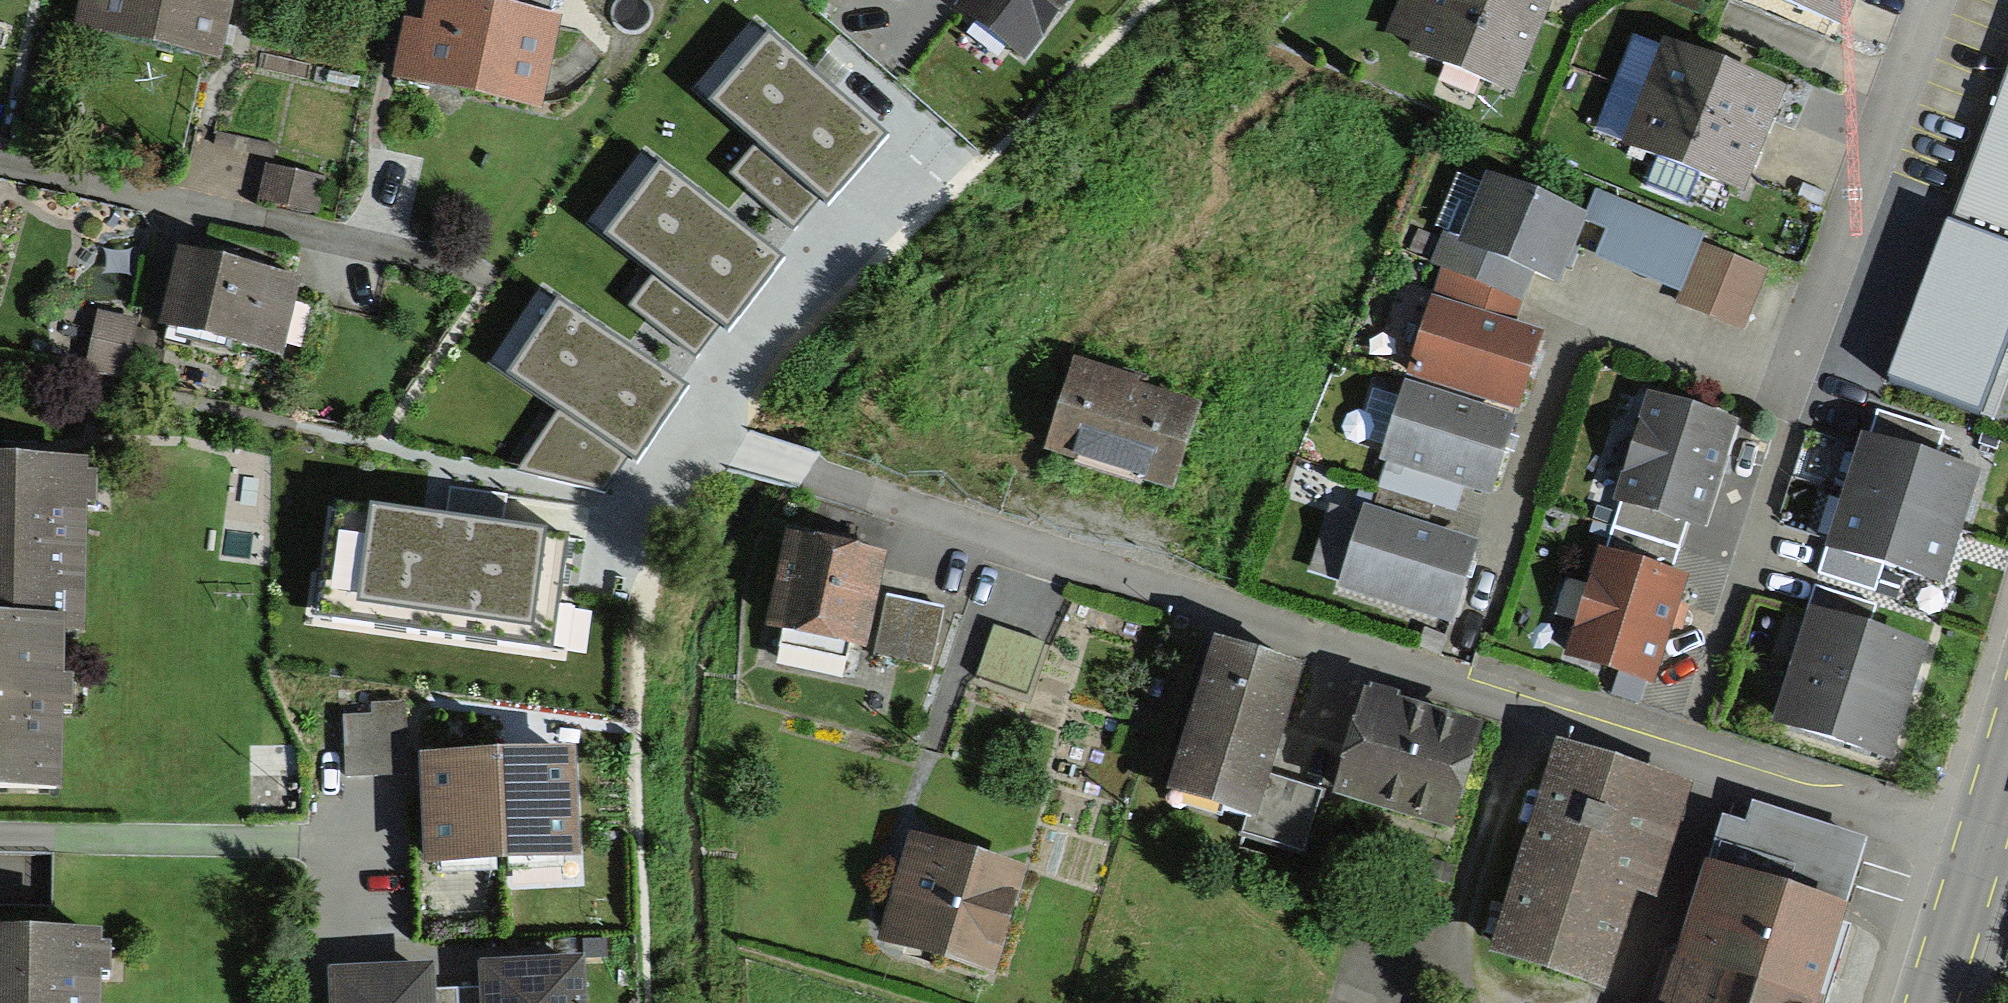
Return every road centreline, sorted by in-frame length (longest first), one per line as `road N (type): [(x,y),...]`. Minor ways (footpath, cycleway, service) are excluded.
road 1 (residential): [(1977,859),(822,482),(694,430)]
road 2 (residential): [(1935,0),(1785,381)]
road 3 (residential): [(0,837),(394,845)]
road 4 (primary): [(1934,1002),(1977,859)]

